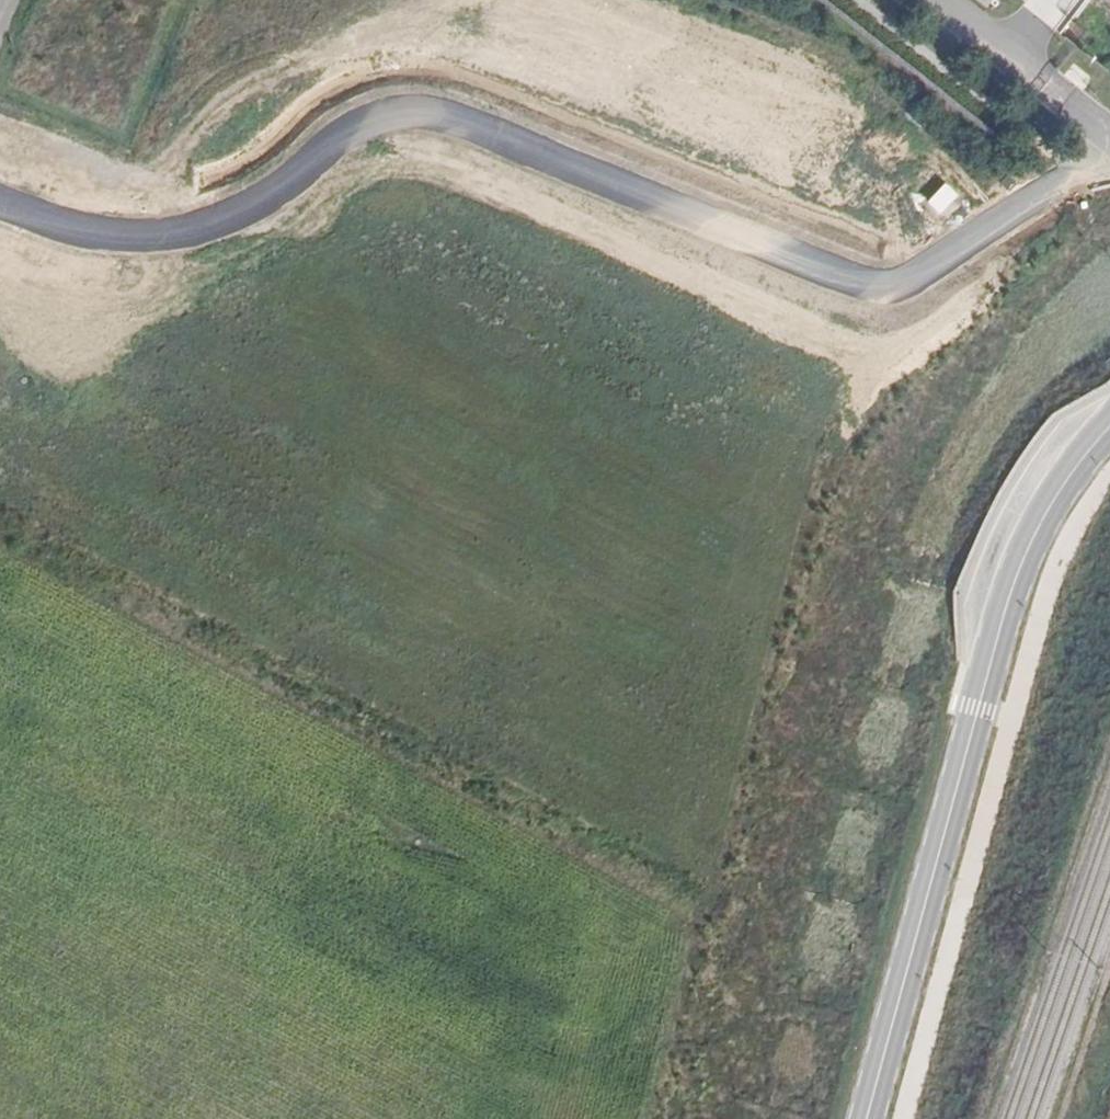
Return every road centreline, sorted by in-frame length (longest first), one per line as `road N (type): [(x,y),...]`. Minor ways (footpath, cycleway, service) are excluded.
road 1 (unclassified): [(0,203),(103,234),(187,234),(269,197),(364,118),(403,106),(439,109),(866,285),(901,286),(1051,187),(1109,162)]
road 2 (secondary): [(867,1118),(1015,571),(1055,494),(1109,426)]

